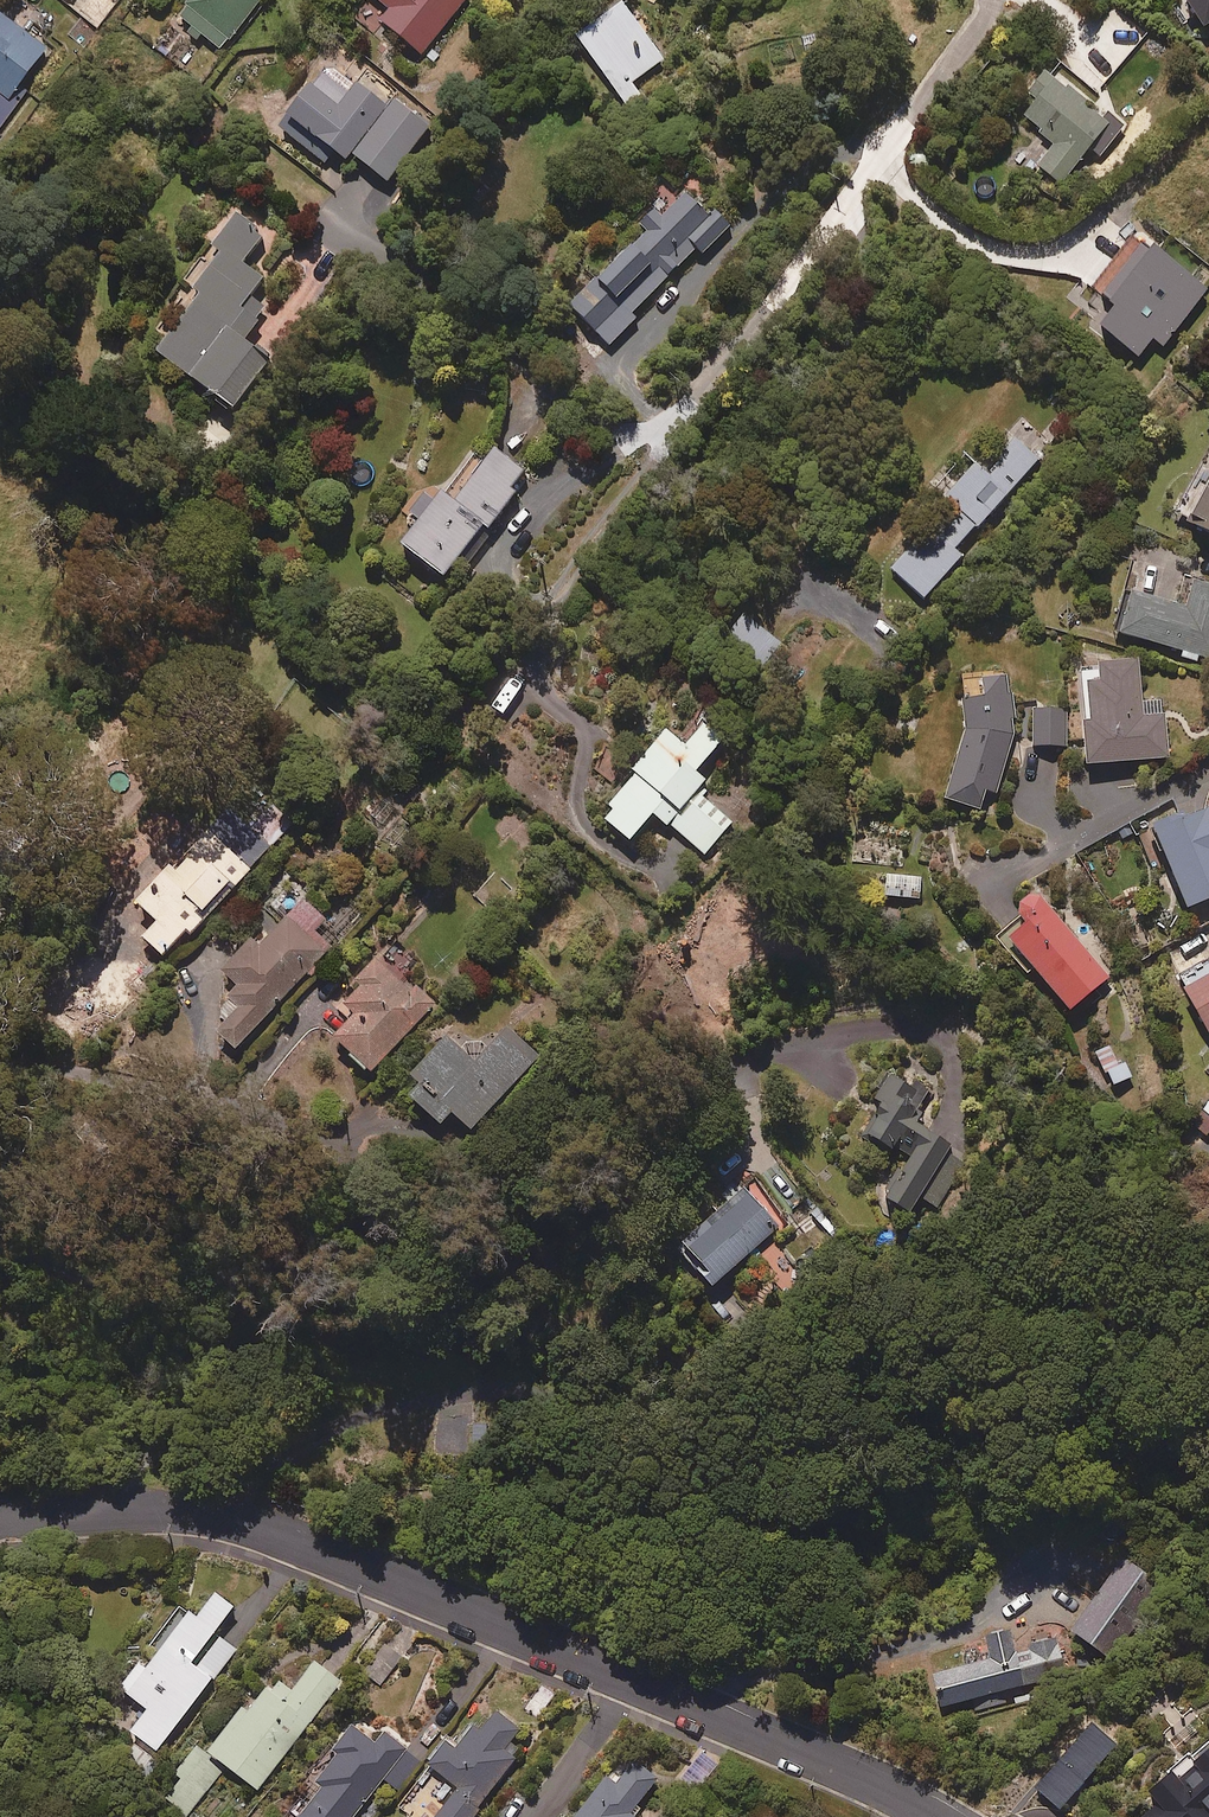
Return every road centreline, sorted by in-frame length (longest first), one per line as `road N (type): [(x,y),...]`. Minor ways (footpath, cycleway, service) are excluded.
road 1 (residential): [(0,1516),(166,1509),(239,1518),(355,1560),(936,1816)]
road 2 (residential): [(597,461),(714,368),(915,75),(977,0)]
road 3 (residential): [(328,207),(597,461)]
road 4 (residential): [(587,736),(515,688),(508,559),(597,461)]

